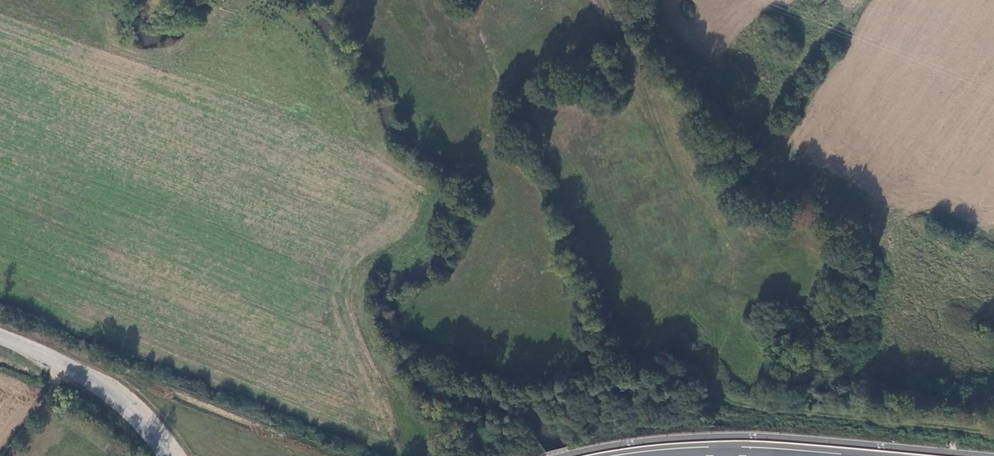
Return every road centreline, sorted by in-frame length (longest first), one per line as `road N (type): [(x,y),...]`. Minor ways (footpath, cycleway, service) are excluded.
road 1 (track): [(717,351),(710,396),(735,407),(993,436)]
road 2 (unclassified): [(173,455),(127,402),(0,337)]

